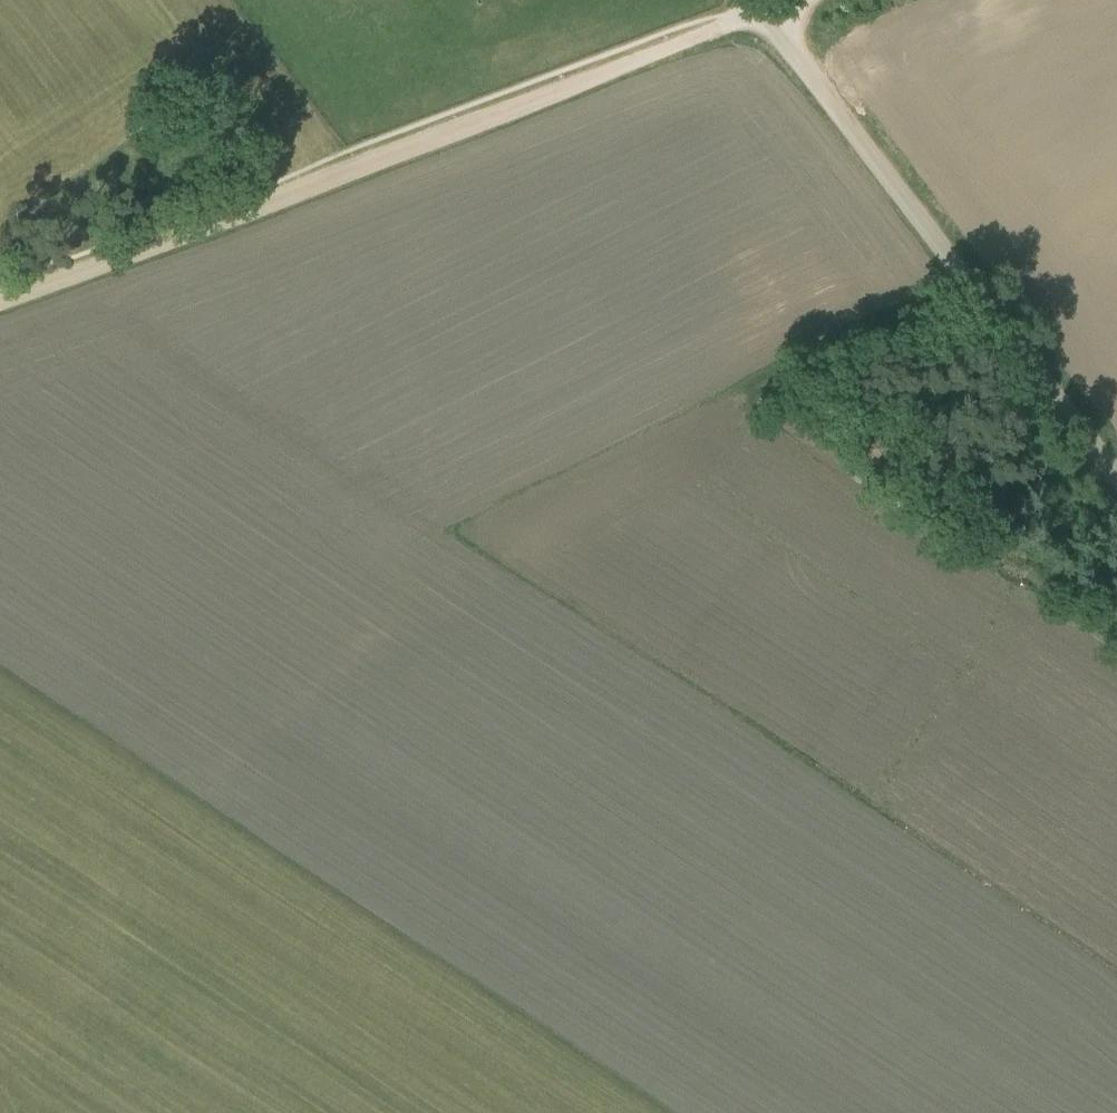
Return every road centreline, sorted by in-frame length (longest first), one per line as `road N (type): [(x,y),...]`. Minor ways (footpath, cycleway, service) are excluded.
road 1 (track): [(0,296),(789,0)]
road 2 (unclassified): [(1116,476),(754,0)]

